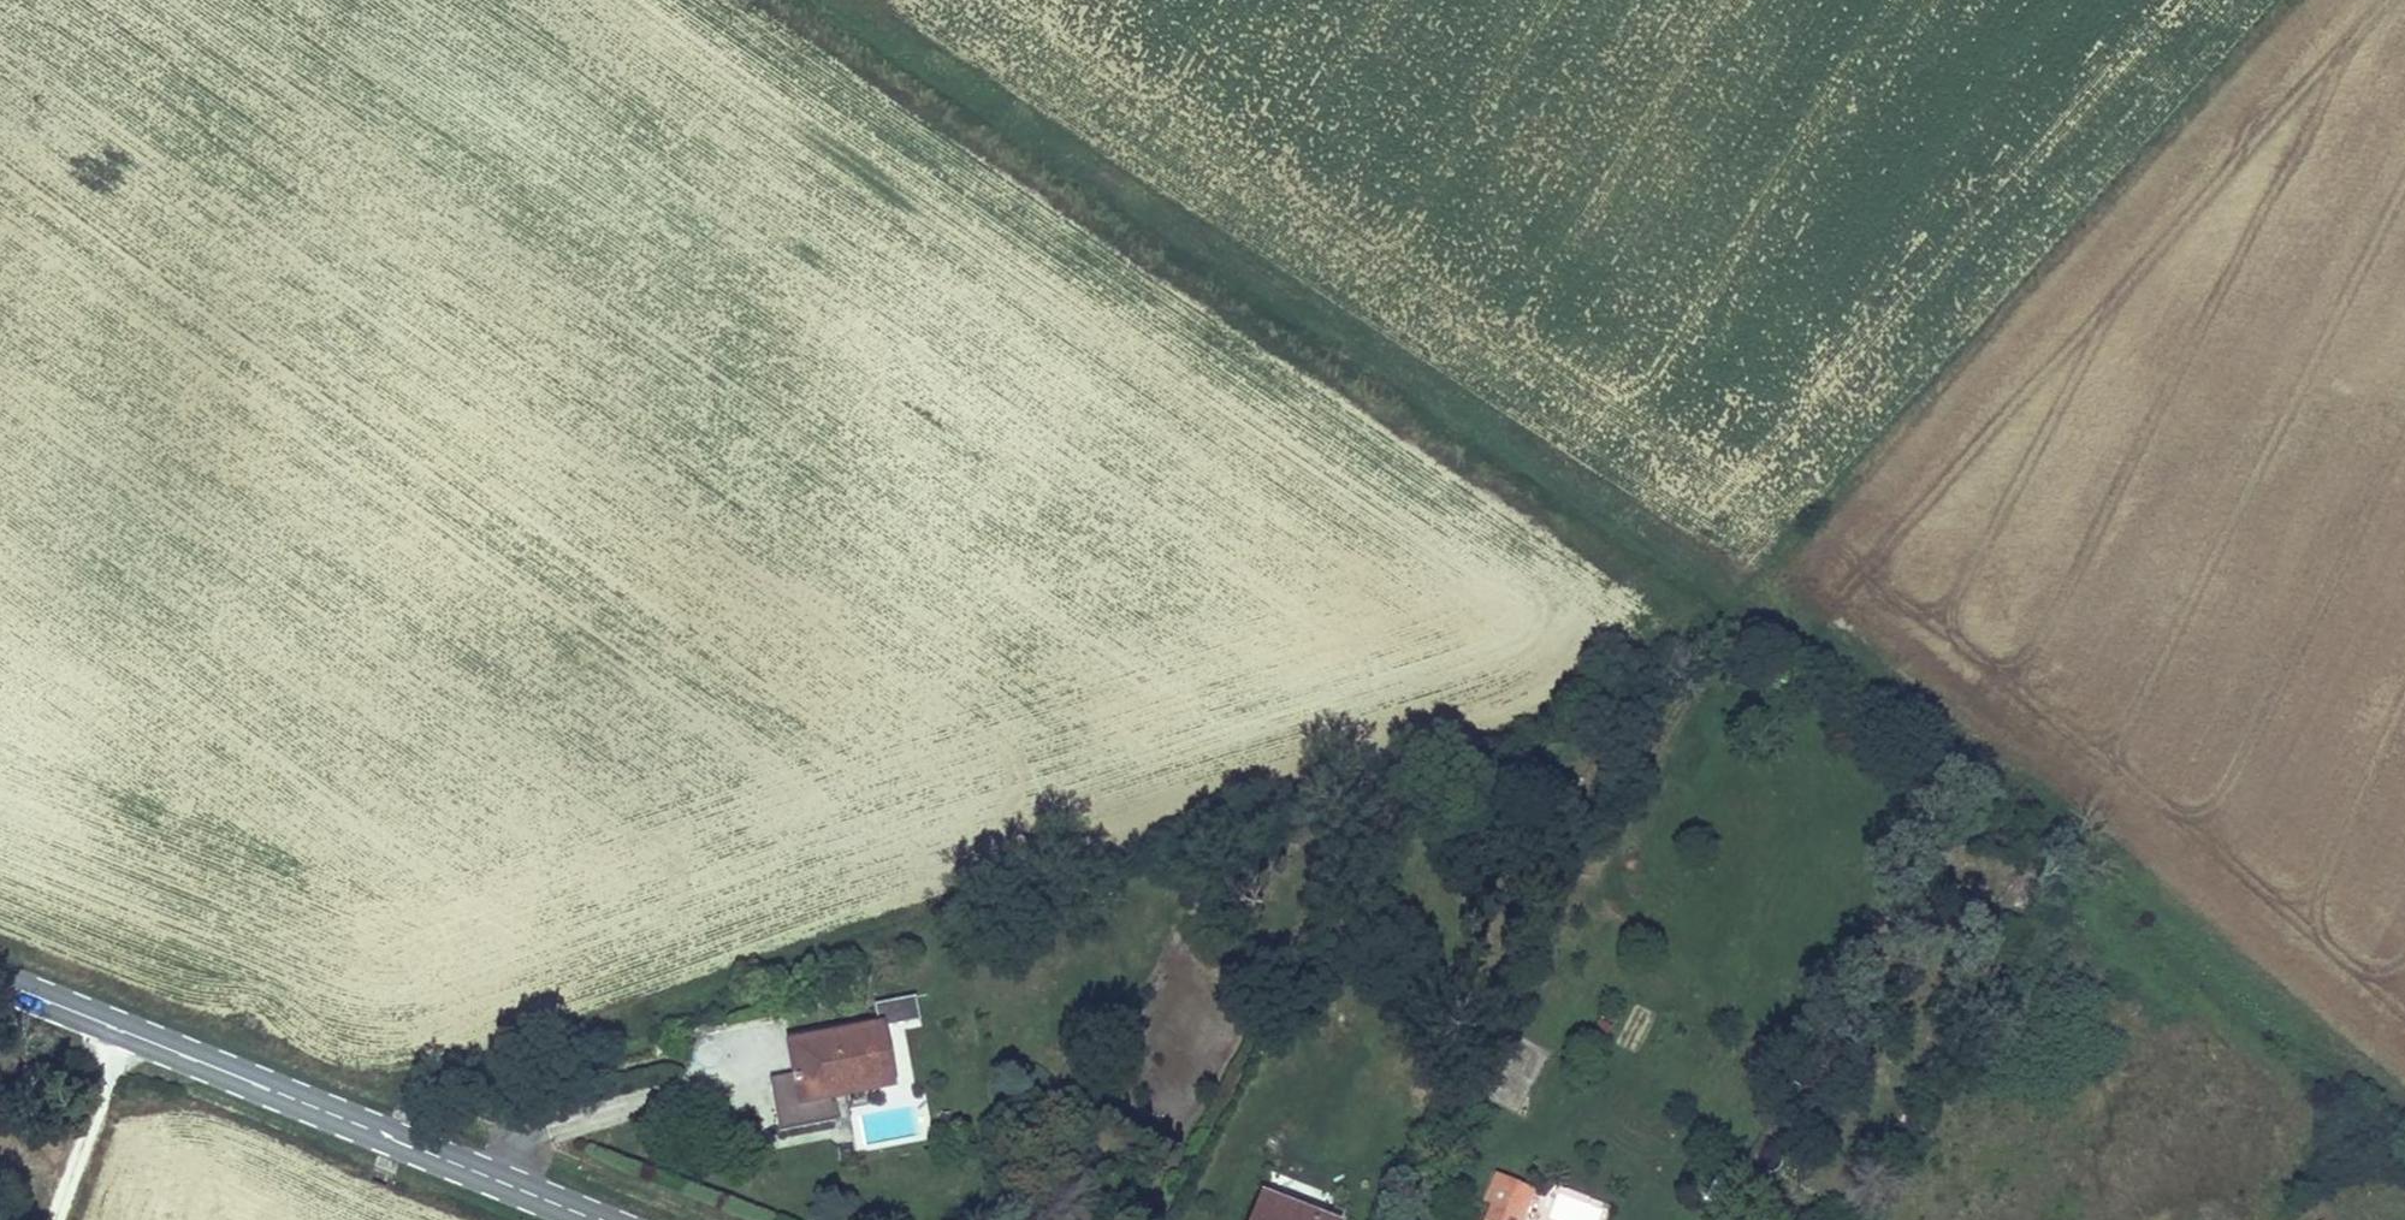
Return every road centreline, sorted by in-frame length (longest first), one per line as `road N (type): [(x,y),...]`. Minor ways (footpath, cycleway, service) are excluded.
road 1 (primary): [(0,986),(587,1219)]

